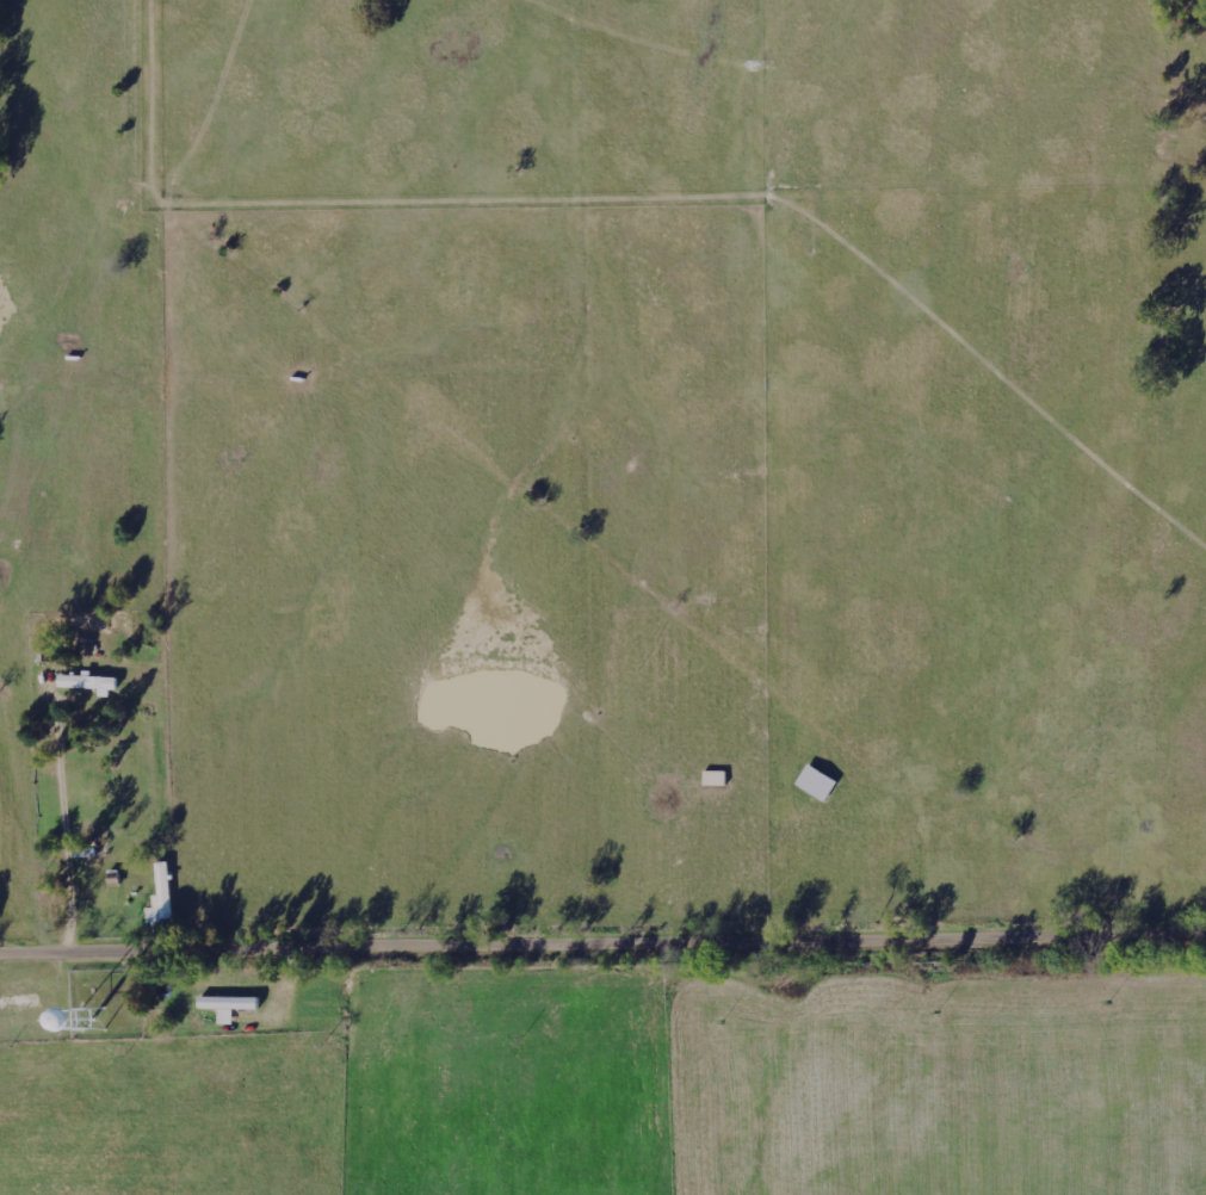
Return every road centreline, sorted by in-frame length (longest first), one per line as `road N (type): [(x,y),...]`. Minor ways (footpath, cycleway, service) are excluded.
road 1 (residential): [(1205,937),(0,957)]

